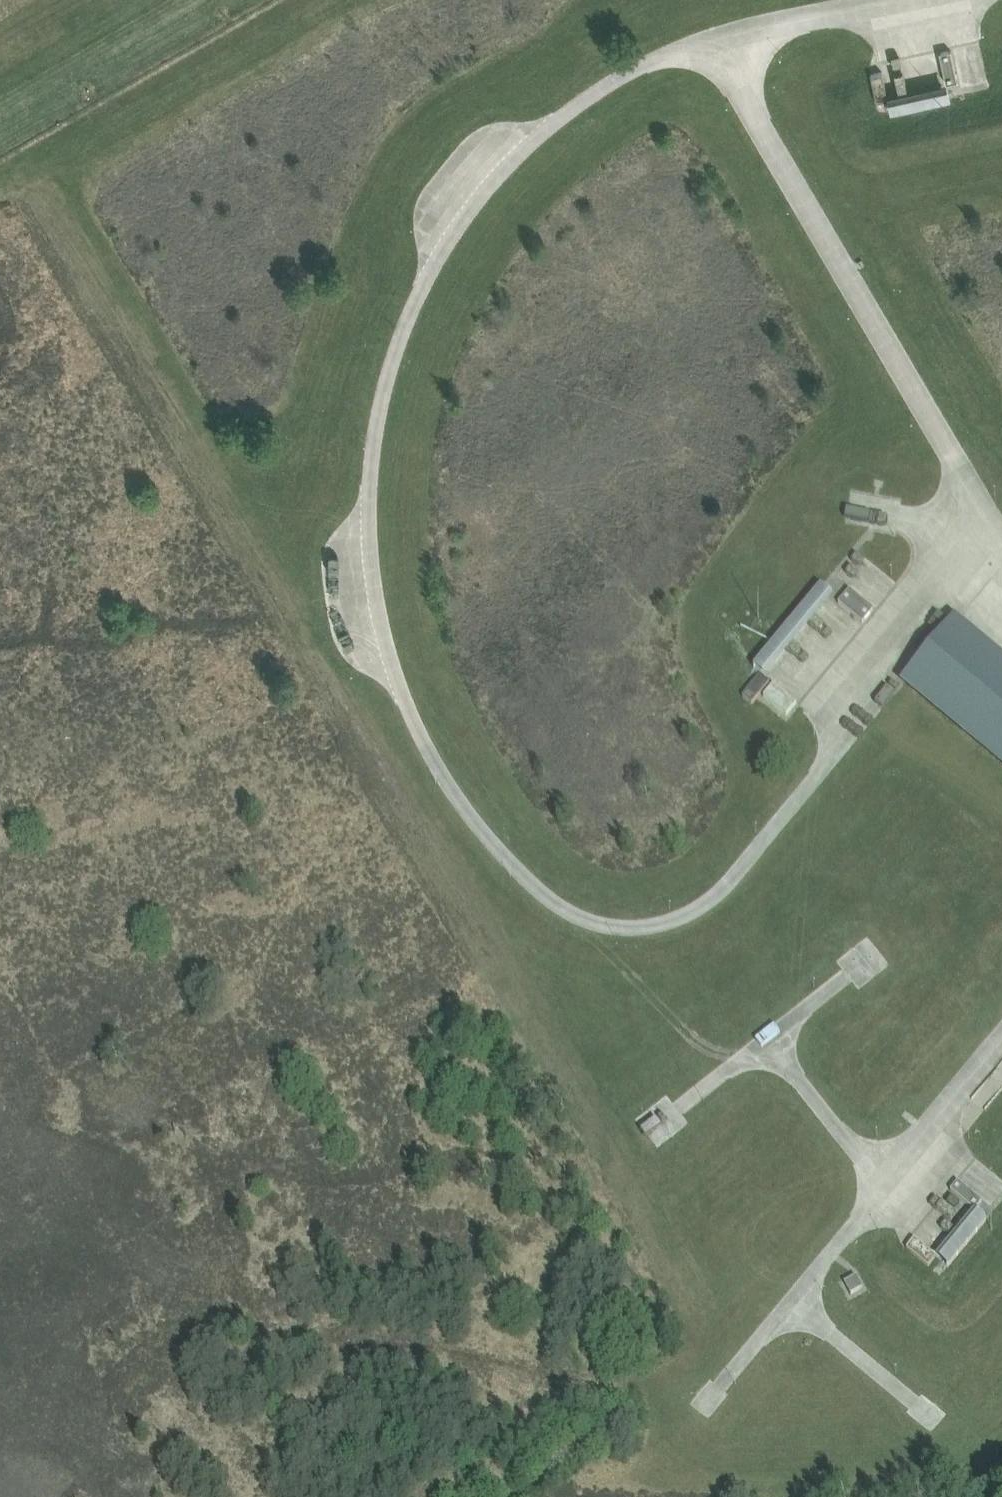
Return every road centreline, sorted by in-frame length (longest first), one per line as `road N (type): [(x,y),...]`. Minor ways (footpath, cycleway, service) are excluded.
road 1 (unclassified): [(887,0),(730,34),(748,99),(1001,536)]
road 2 (unclassified): [(886,1190),(1001,1050)]

